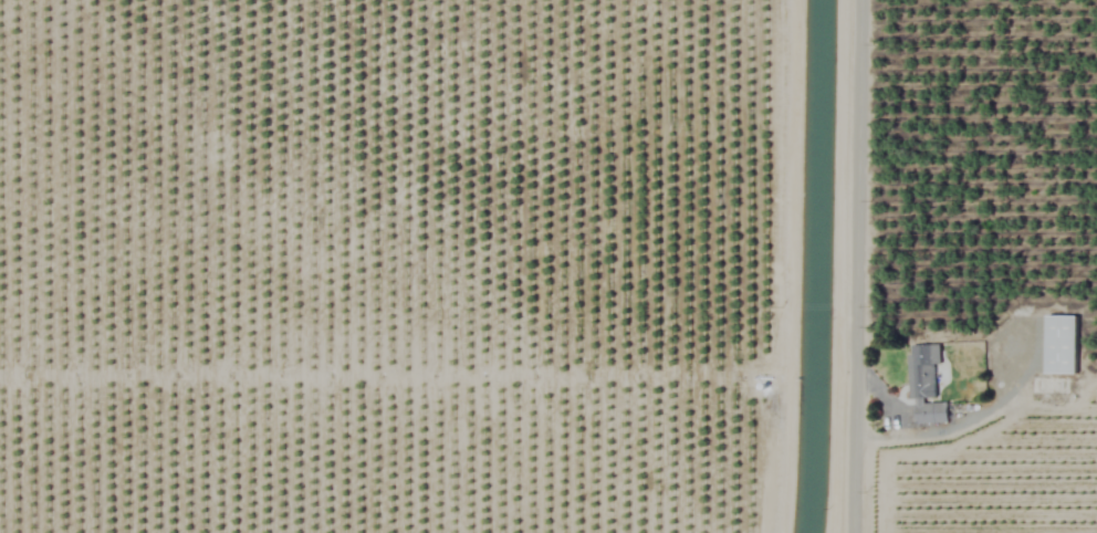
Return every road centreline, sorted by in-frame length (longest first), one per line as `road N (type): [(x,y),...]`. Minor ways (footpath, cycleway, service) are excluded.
road 1 (residential): [(861,0),(853,532)]

